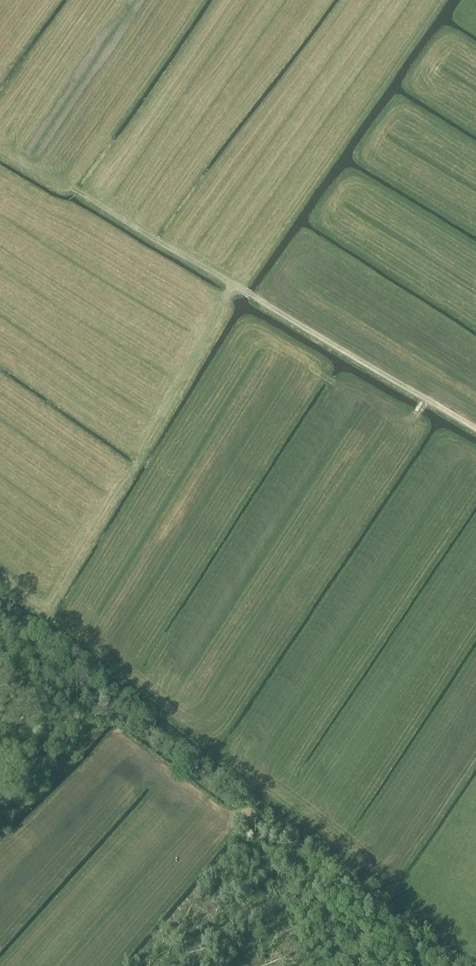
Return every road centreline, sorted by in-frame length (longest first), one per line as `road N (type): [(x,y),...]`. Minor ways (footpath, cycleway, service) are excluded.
road 1 (track): [(0,152),(59,188),(86,194),(475,429)]
road 2 (track): [(454,965),(249,811),(242,817)]

